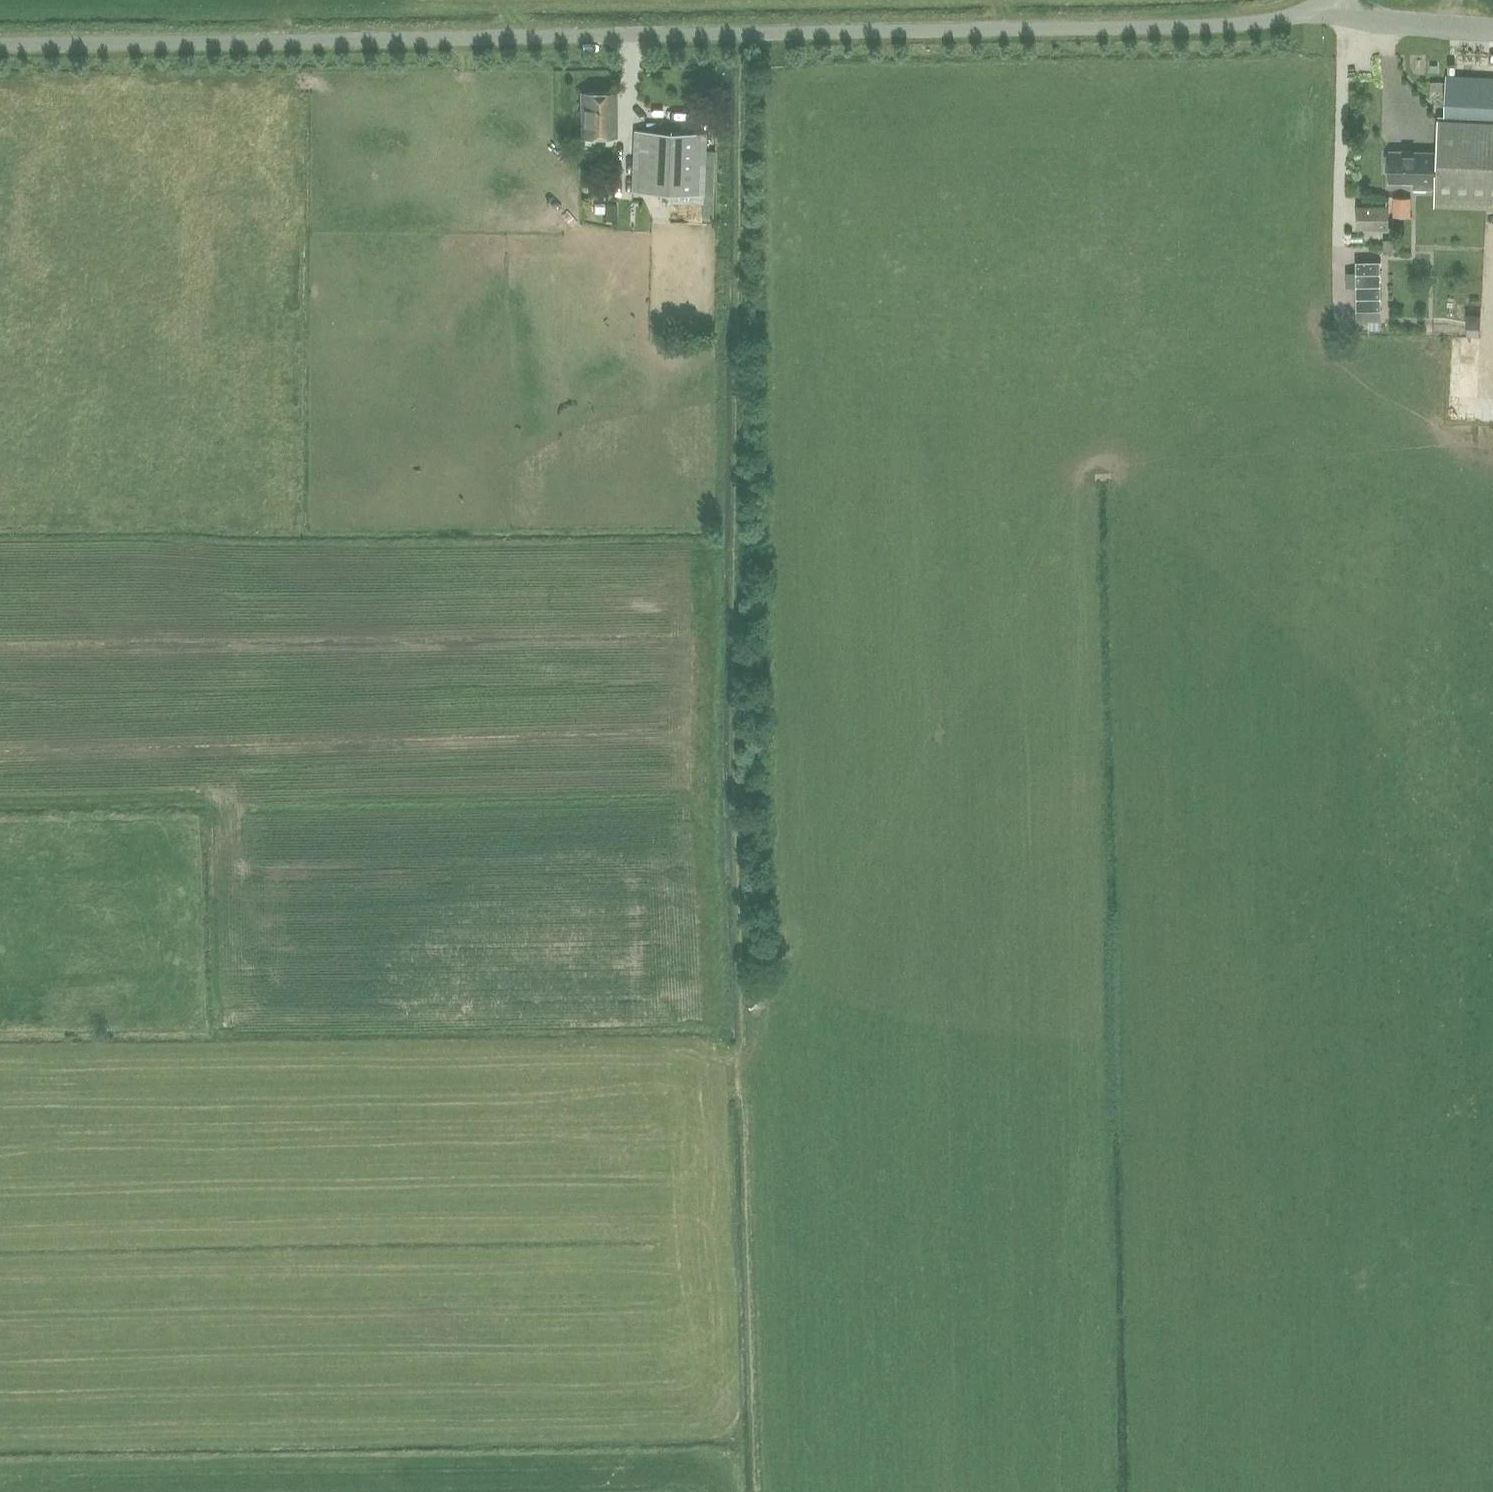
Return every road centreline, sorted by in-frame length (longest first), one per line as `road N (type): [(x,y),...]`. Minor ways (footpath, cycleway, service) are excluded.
road 1 (unclassified): [(1289,18),(909,38),(0,42)]

